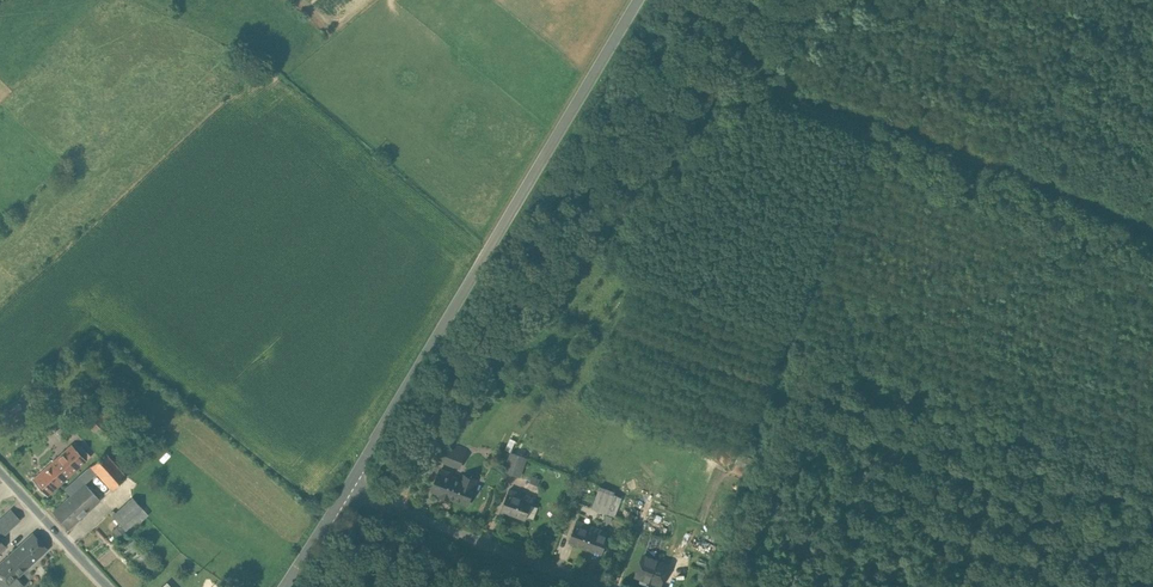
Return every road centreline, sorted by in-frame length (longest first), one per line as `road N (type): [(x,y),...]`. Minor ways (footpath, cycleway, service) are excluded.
road 1 (track): [(826,0),(737,70),(672,137),(434,446),(382,501)]
road 2 (unclassified): [(644,0),(345,486)]
road 3 (unclassified): [(617,586),(345,486)]
road 4 (unclassified): [(0,471),(110,586)]
road 5 (unclassified): [(345,486),(279,586)]

